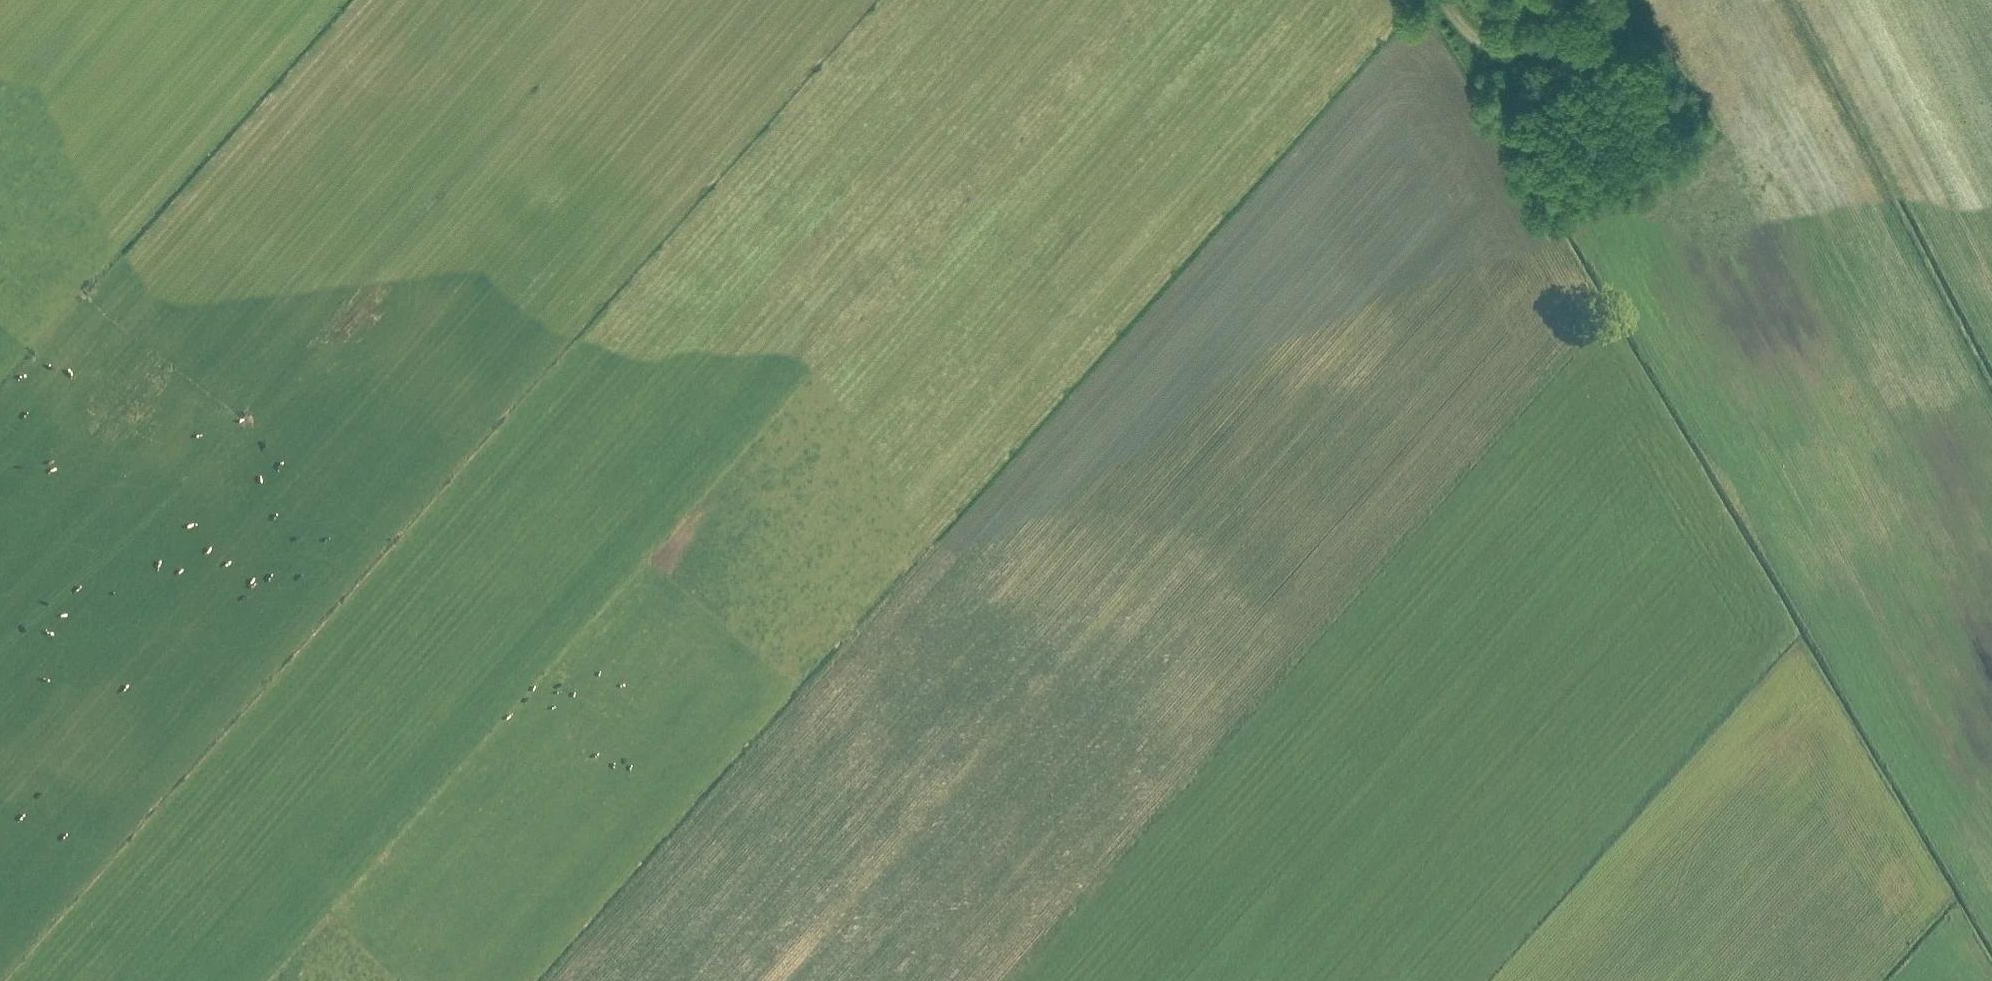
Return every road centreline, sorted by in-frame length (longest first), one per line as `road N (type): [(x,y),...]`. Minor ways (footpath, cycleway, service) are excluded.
road 1 (track): [(1599,0),(1485,70),(1443,0)]

